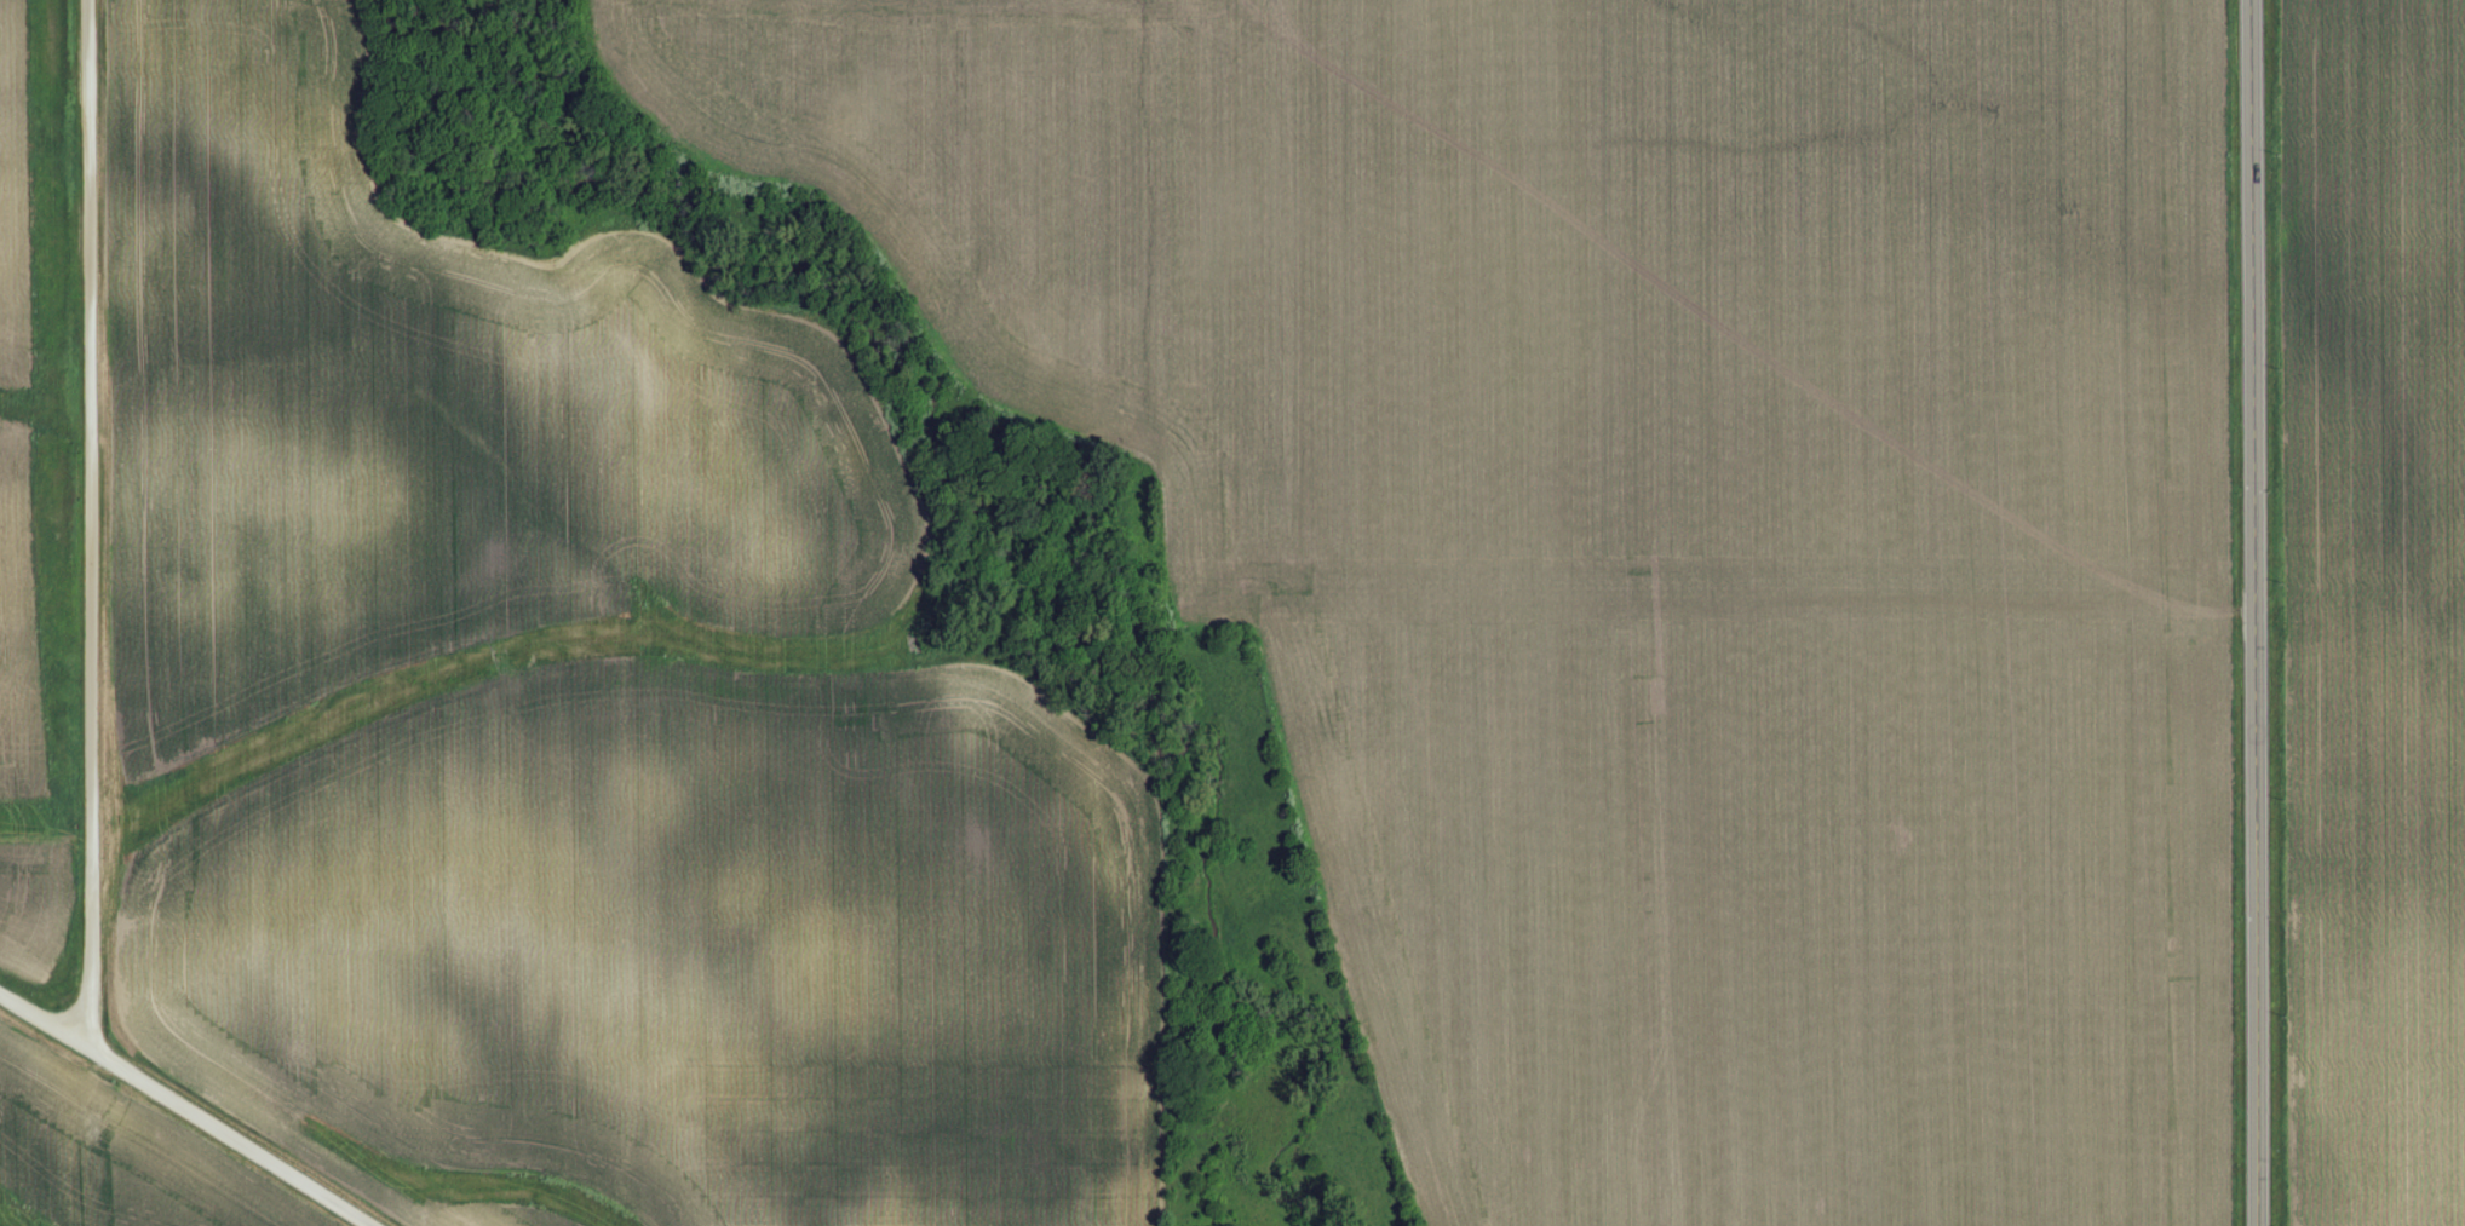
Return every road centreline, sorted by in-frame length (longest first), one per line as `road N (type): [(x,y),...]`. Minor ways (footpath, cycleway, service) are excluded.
road 1 (secondary): [(2260,1225),(2253,0)]
road 2 (residential): [(86,1046),(92,933),(86,0)]
road 3 (residential): [(367,1225),(0,996)]

